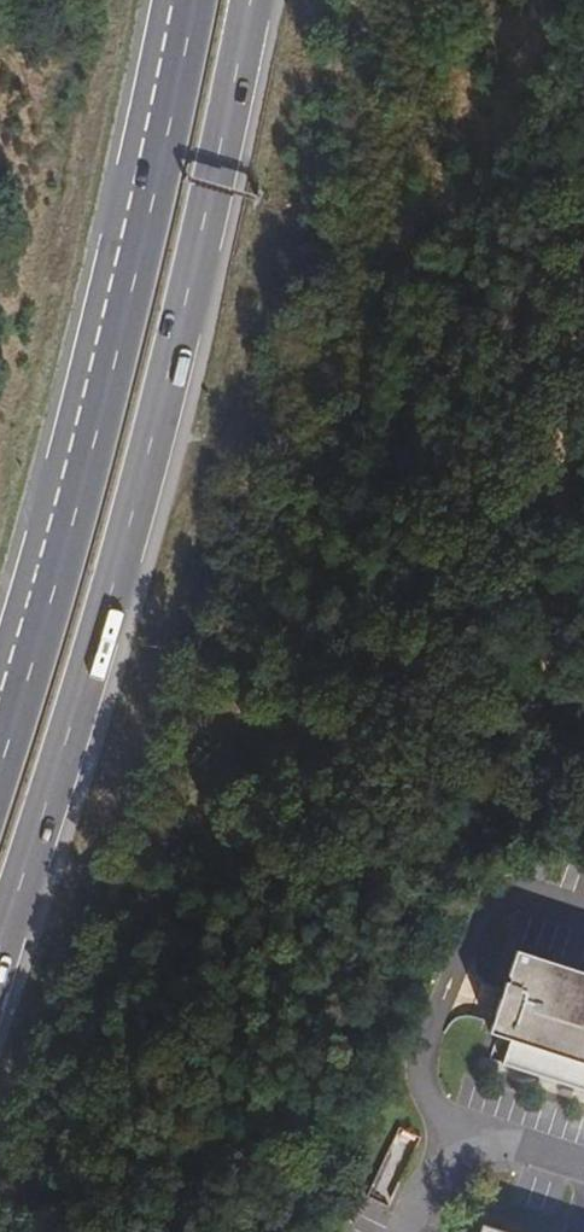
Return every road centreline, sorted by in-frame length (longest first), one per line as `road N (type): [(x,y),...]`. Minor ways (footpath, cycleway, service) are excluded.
road 1 (trunk): [(0,923),(143,466),(209,202),(248,0)]
road 2 (trunk): [(192,0),(85,454),(0,740)]
road 3 (residential): [(457,1158),(416,1064),(467,926),(507,898),(583,926)]
road 4 (unclassified): [(583,1173),(508,1151),(457,1158)]

